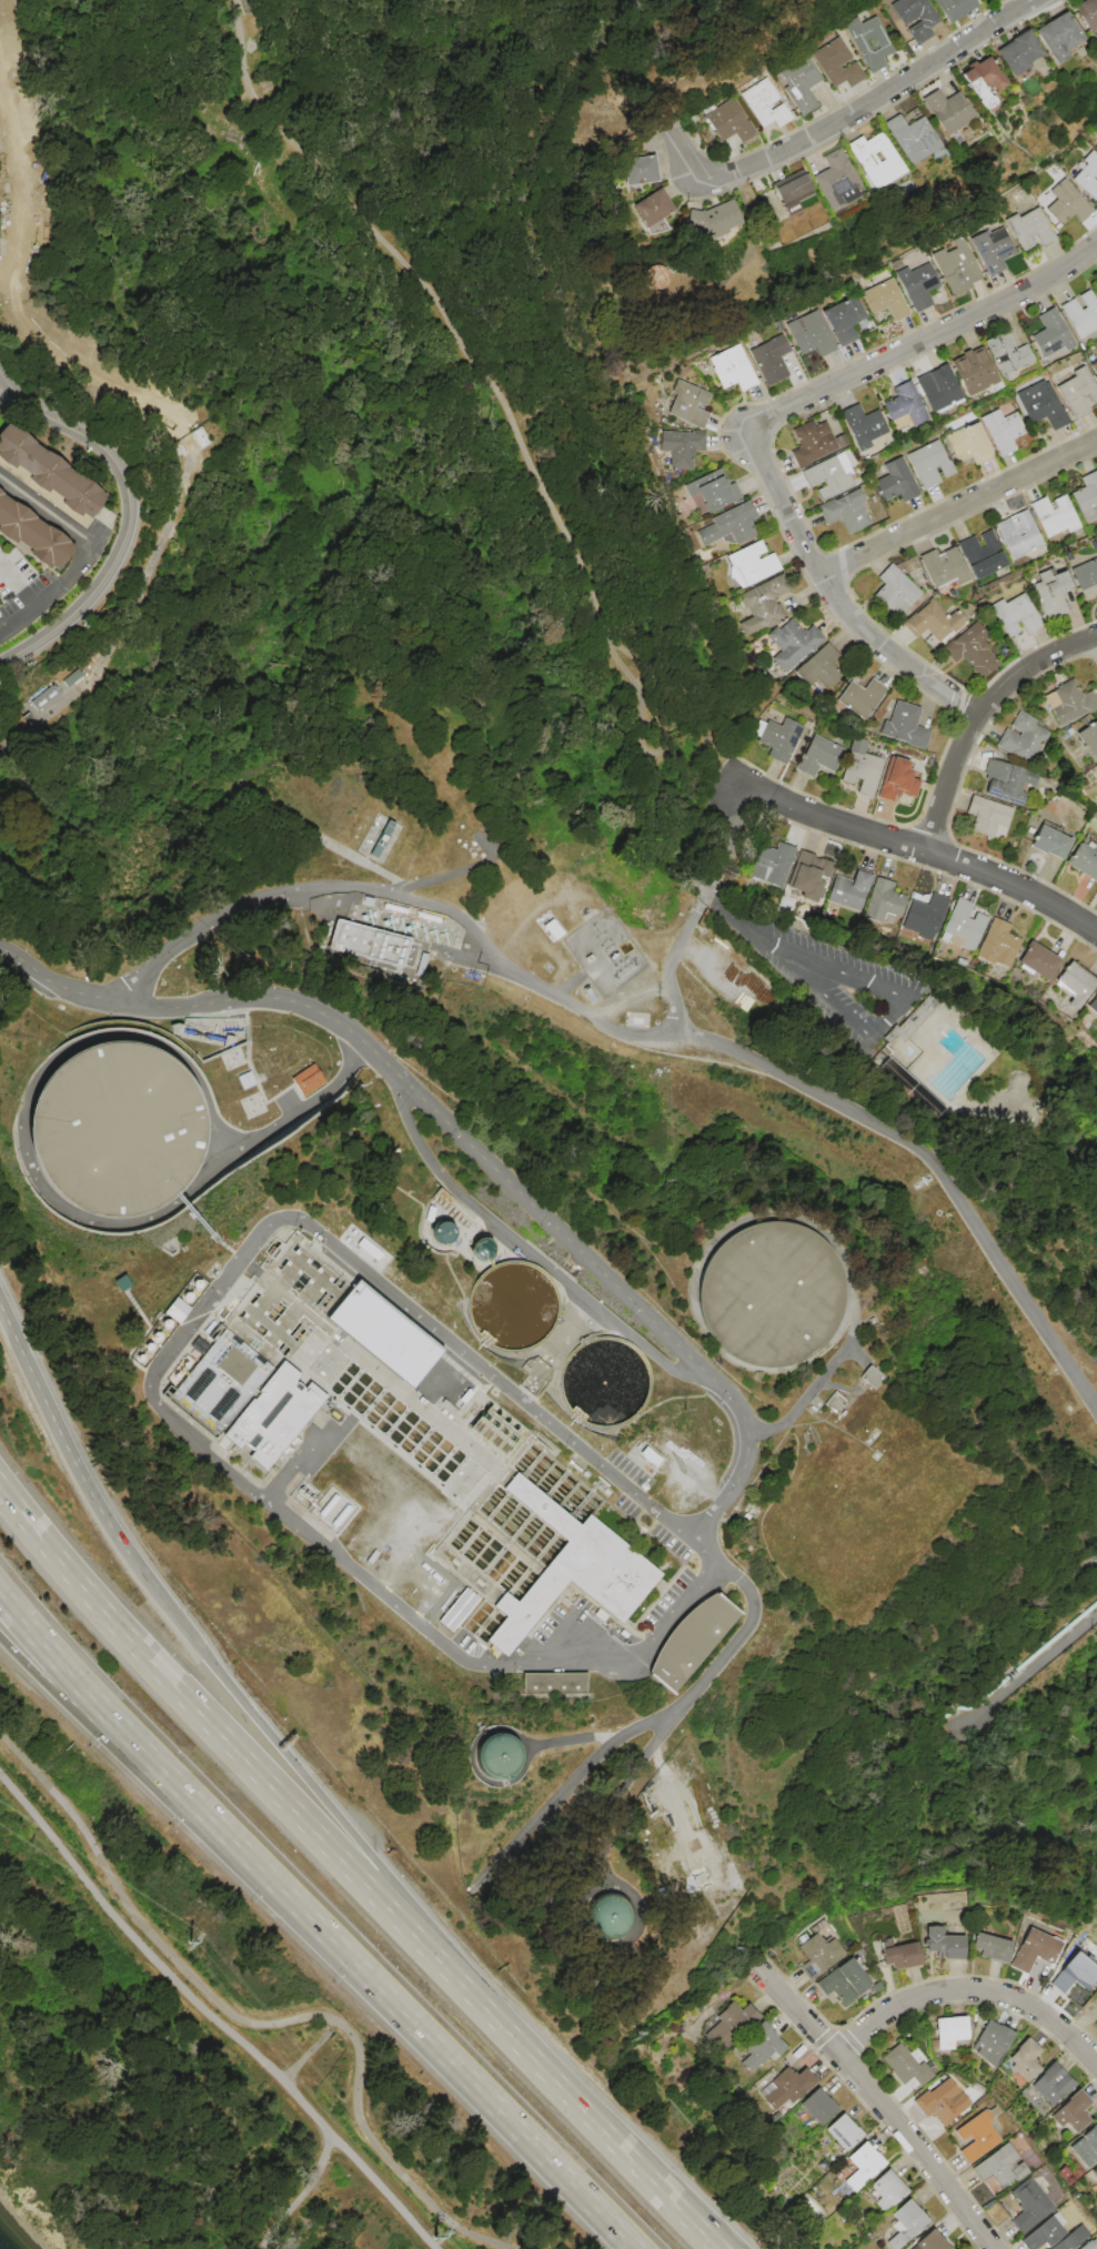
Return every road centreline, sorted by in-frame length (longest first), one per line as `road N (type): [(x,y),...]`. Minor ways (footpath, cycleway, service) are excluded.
road 1 (track): [(236,0),(251,73),(288,149),(359,205),(503,390),(591,576),(593,618),(645,695),(644,742),(665,794),(703,799),(732,770)]
road 2 (motorway): [(507,2034),(103,1613),(0,1488)]
road 3 (motorway): [(507,2034),(125,1552)]
road 4 (motorway): [(259,1867),(633,2248)]
road 5 (residential): [(1034,0),(811,143),(703,173),(681,151)]
road 6 (residential): [(1096,932),(1058,904),(732,770)]
road 7 (residential): [(1096,256),(745,430)]
road 8 (residential): [(975,712),(863,631),(818,574),(745,430)]
road 9 (residential): [(1001,2248),(765,1974)]
road 10 (motorway): [(0,1640),(259,1867)]
road 11 (residential): [(1096,440),(818,574)]
road 12 (motorway): [(44,1646),(259,1867)]
road 13 (residential): [(1096,2065),(1005,1995),(933,1991),(889,2014),(841,2060)]
road 14 (motorway): [(718,2248),(507,2034)]
road 15 (residential): [(1096,637),(975,712),(922,849)]
road 16 (motorway): [(125,1552),(0,1308)]
road 17 (tertiary): [(130,492),(120,557),(89,604),(0,667)]
road 18 (tertiary): [(0,370),(39,407),(104,450),(130,492)]
road 19 (residential): [(0,638),(46,607),(93,547)]

